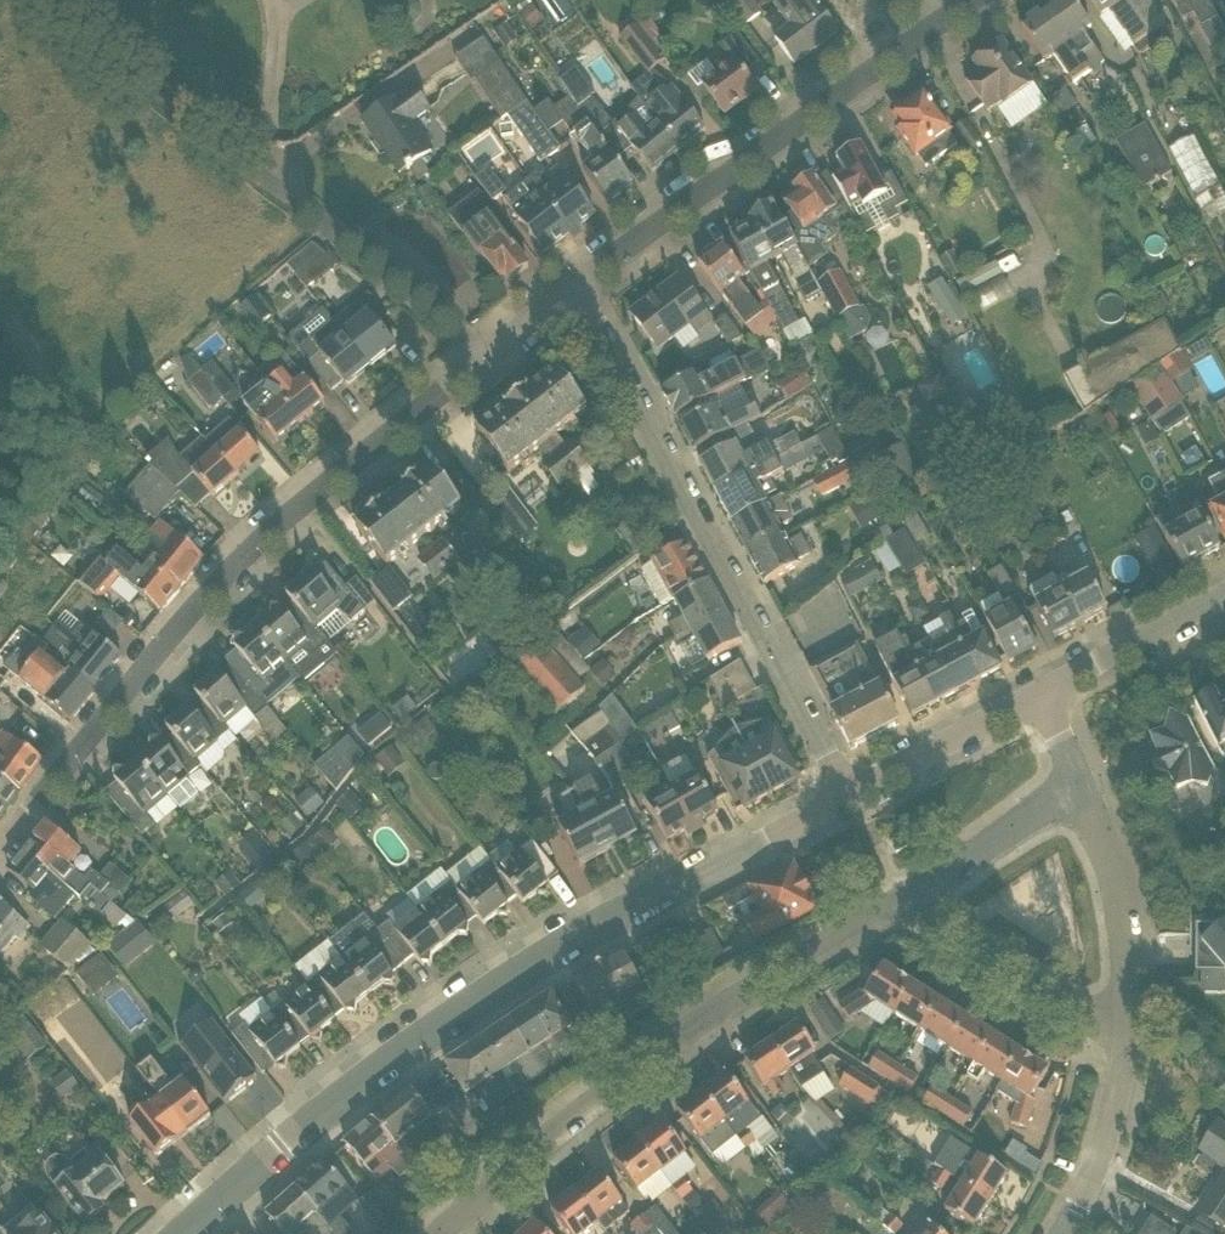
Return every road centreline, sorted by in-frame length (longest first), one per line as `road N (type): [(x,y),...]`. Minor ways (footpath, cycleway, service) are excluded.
road 1 (residential): [(183,1233),(322,1110),(459,1011),(617,916),(849,795)]
road 2 (unclassified): [(0,849),(176,628),(303,505),(484,355)]
road 3 (residential): [(437,1233),(676,1030),(916,893)]
road 4 (unclassified): [(849,795),(574,284)]
road 5 (unclassified): [(484,355),(37,0)]
road 6 (unclassified): [(574,284),(967,0)]
road 7 (unclassified): [(1128,1017),(1085,1016),(932,919),(916,893)]
road 8 (unclassified): [(1128,1017),(1127,926),(1081,784)]
road 9 (unclassified): [(1063,1233),(1102,1152),(1128,1017)]
road 10 (residential): [(1036,695),(1224,595)]
road 11 (residential): [(849,795),(1036,695)]
road 12 (residential): [(916,893),(1081,784)]

